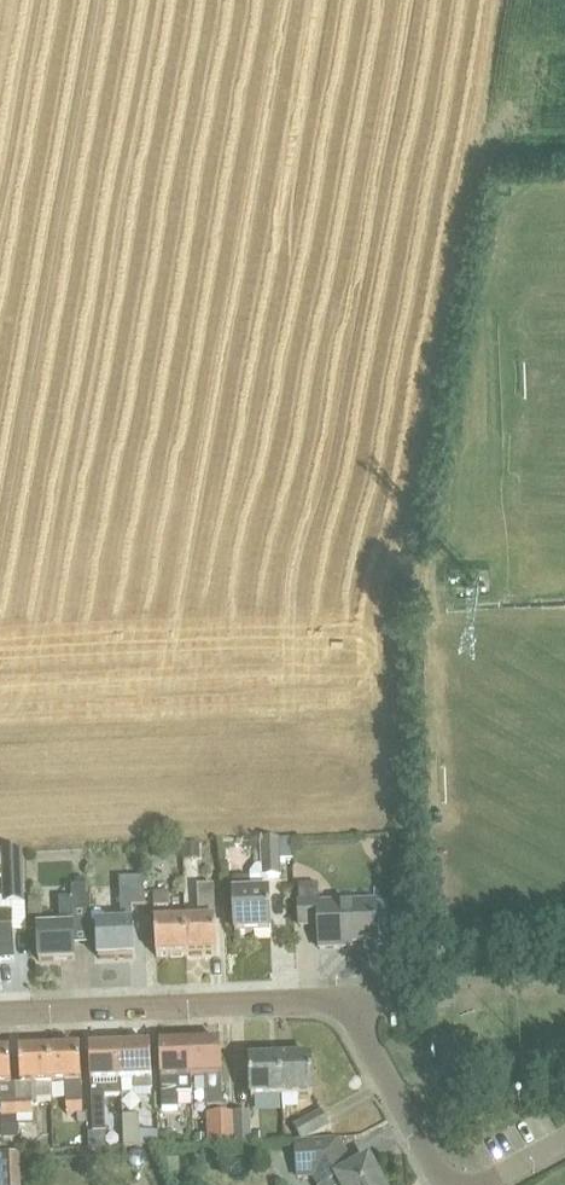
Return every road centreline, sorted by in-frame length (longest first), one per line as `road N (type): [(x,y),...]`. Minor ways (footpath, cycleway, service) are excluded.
road 1 (residential): [(0,1012),(343,997)]
road 2 (residential): [(446,1184),(343,997)]

